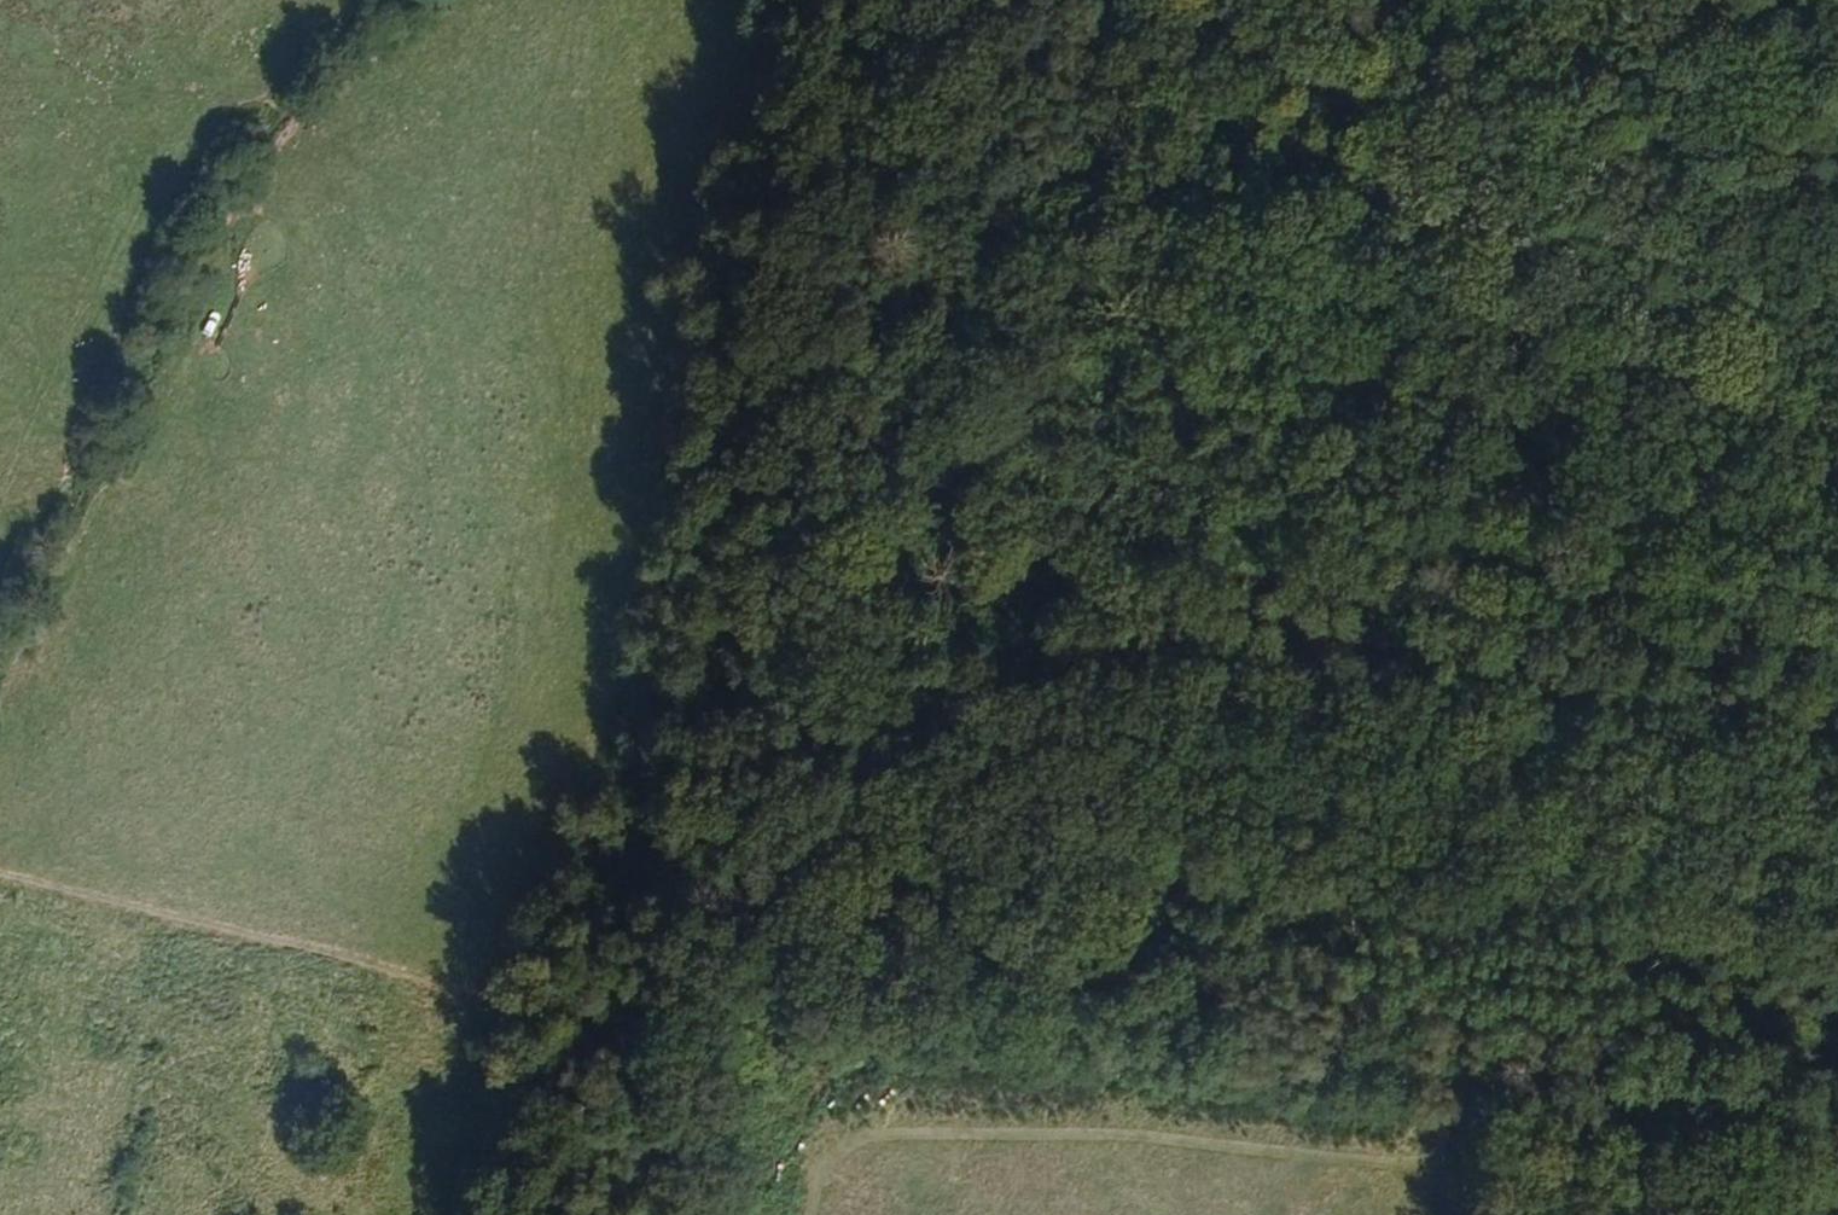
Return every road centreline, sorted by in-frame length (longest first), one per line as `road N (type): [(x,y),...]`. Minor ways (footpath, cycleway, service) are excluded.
road 1 (track): [(684,1214),(687,1168),(833,792),(981,601),(1272,0)]

